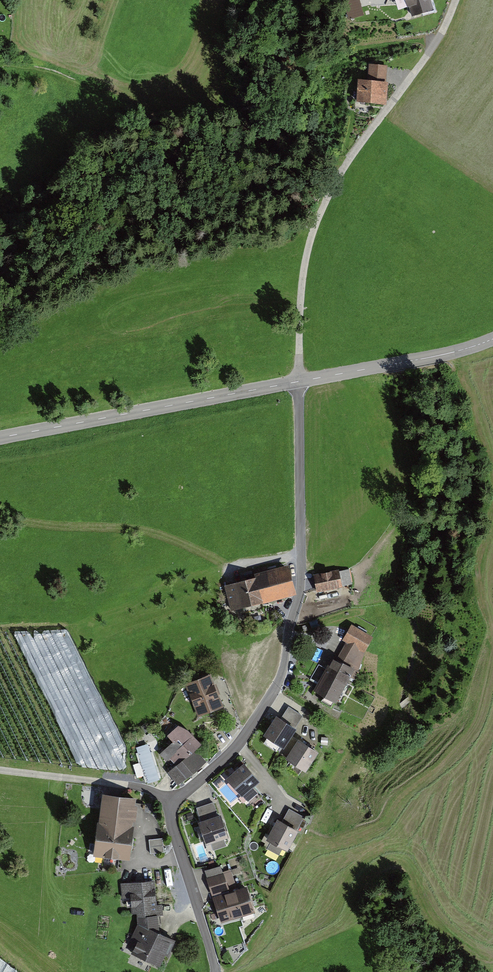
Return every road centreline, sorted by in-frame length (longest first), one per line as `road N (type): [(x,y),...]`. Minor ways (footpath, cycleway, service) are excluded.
road 1 (track): [(214,971),(169,800),(217,763),(284,675),(302,595),(302,276),(347,162),(427,49),(448,0)]
road 2 (tertiary): [(492,335),(0,434)]
road 3 (track): [(169,800),(116,783),(0,769)]

